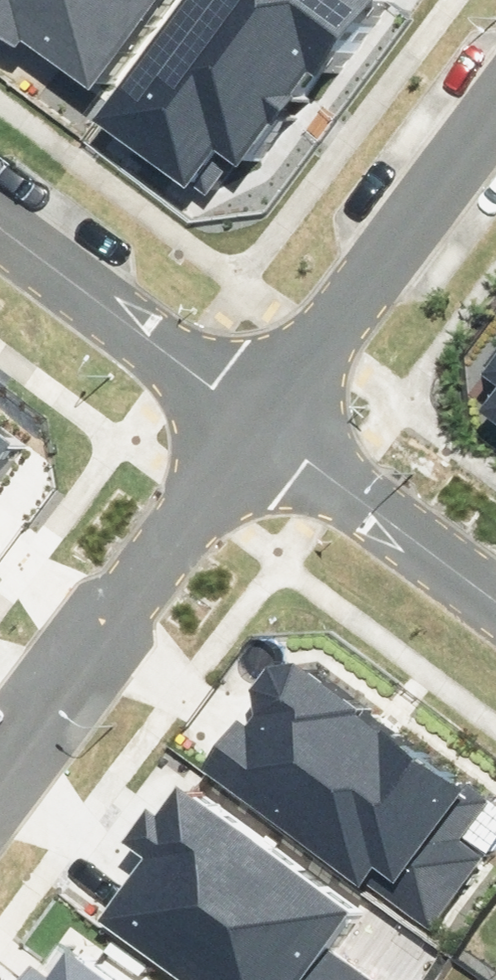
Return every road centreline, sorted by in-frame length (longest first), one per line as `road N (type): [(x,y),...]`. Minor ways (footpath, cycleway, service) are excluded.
road 1 (residential): [(0,750),(256,423)]
road 2 (residential): [(256,423),(495,104)]
road 3 (residential): [(0,236),(256,423)]
road 4 (residential): [(256,423),(495,607)]

